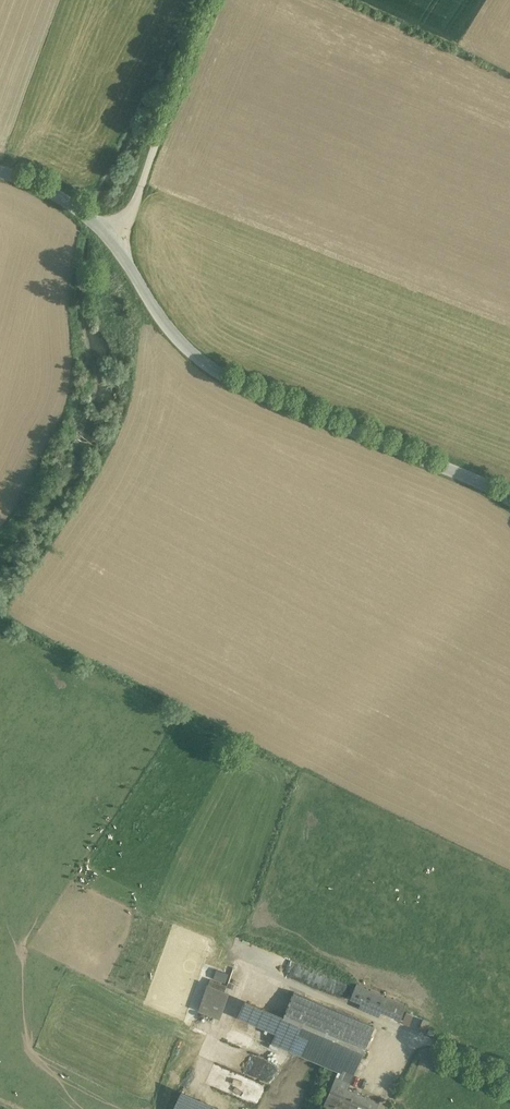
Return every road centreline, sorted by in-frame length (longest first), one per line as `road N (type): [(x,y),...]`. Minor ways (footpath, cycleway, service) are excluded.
road 1 (tertiary): [(509,499),(257,395),(199,360),(155,310),(114,238)]
road 2 (unclassified): [(215,0),(135,204),(114,238)]
road 3 (tertiary): [(114,238),(33,181),(0,171)]

